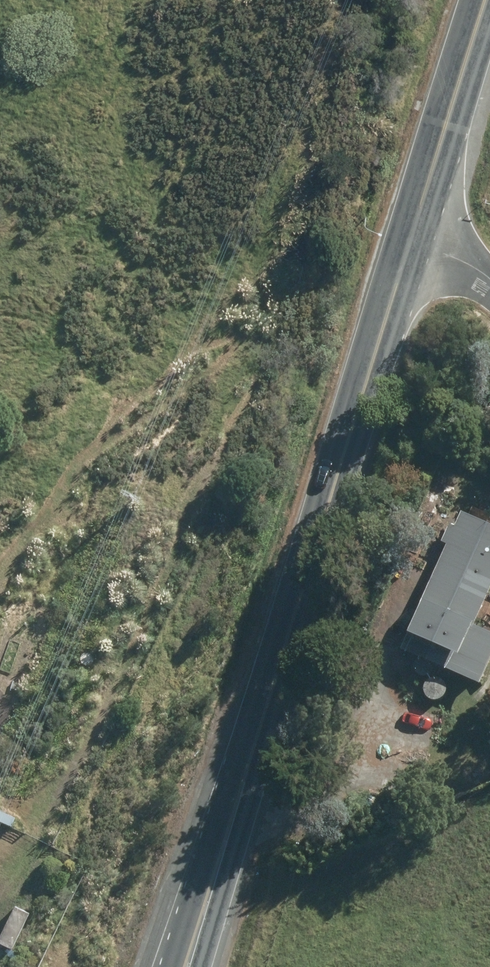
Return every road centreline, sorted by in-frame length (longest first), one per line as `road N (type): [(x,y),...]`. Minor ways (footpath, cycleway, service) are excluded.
road 1 (track): [(0,913),(40,852),(192,480),(234,415),(240,325),(291,228),(339,75),(347,0)]
road 2 (secondary): [(188,966),(411,243)]
road 3 (track): [(13,666),(103,462),(169,388),(240,325)]
road 4 (secondary): [(411,243),(487,0)]

